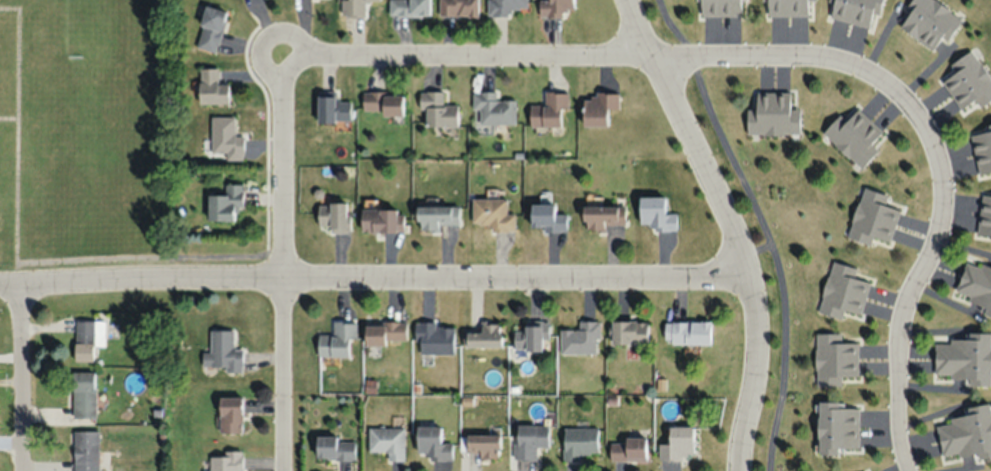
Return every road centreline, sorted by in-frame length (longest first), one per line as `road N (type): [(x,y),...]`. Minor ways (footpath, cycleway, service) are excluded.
road 1 (residential): [(0,280),(753,278)]
road 2 (residential): [(867,66),(825,53),(280,54)]
road 3 (residential): [(626,0),(753,278),(735,470)]
road 4 (residential): [(907,470),(896,441),(895,346),(903,302),(941,206),(939,164),(901,92),(867,66)]
road 5 (residential): [(280,54),(279,470)]
road 6 (residential): [(22,470),(19,280)]

